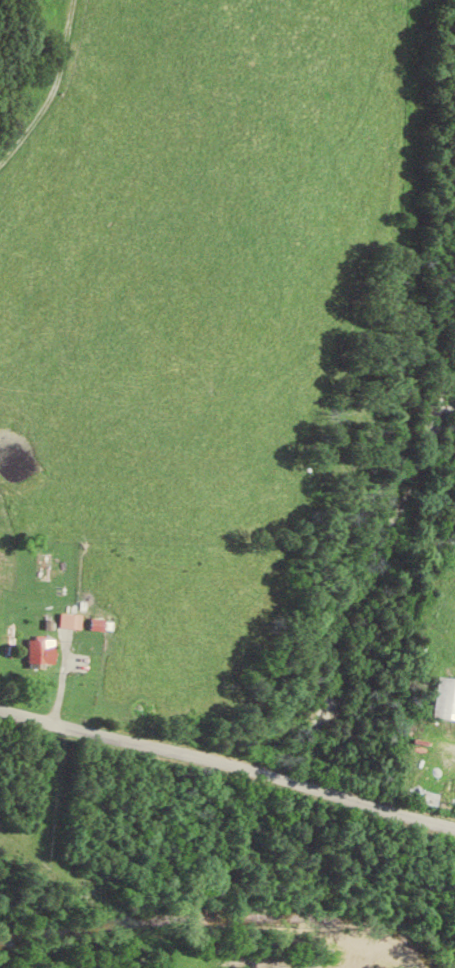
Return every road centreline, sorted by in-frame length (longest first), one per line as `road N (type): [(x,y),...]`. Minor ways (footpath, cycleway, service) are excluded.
road 1 (residential): [(454,827),(301,782),(100,743),(0,711)]

